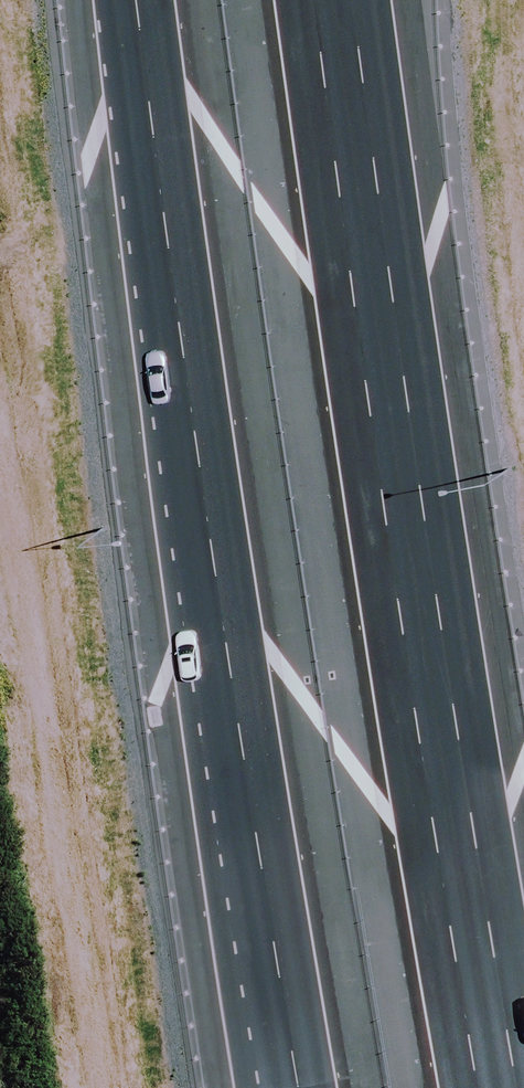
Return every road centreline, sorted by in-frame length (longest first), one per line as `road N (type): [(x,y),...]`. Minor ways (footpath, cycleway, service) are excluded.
road 1 (motorway): [(314,0),(480,1087)]
road 2 (motorway): [(301,1087),(140,0)]

